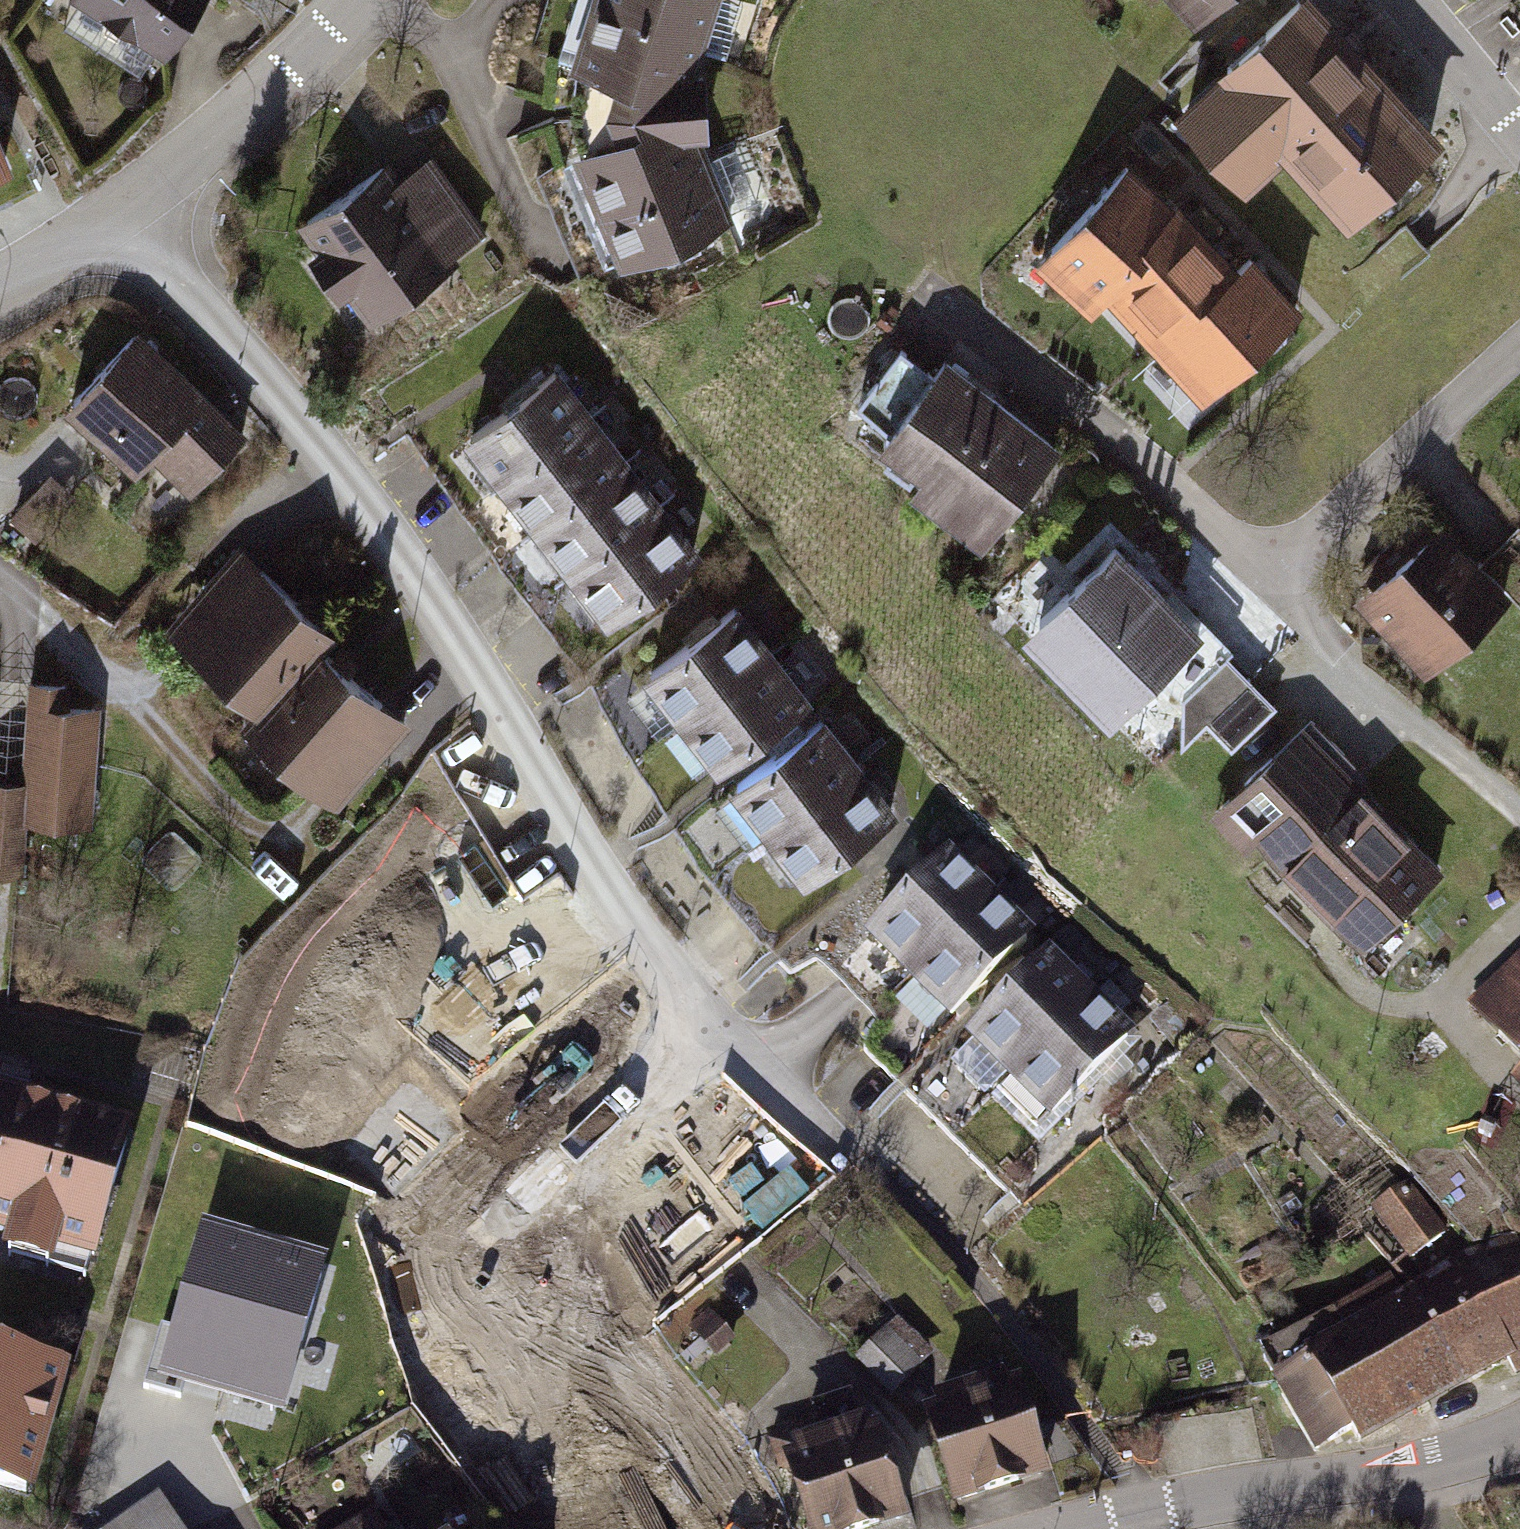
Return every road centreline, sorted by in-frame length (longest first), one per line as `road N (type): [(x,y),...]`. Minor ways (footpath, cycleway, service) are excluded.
road 1 (residential): [(839,1138),(720,1029),(596,873),(431,593),(280,396),(117,216)]
road 2 (residential): [(1519,351),(1266,584),(1519,824)]
road 3 (residential): [(1519,1434),(1424,1468),(1078,1528)]
road 4 (residential): [(117,216),(245,114),(358,0)]
road 5 (residential): [(1407,0),(1519,134)]
road 6 (residential): [(0,292),(117,216)]

